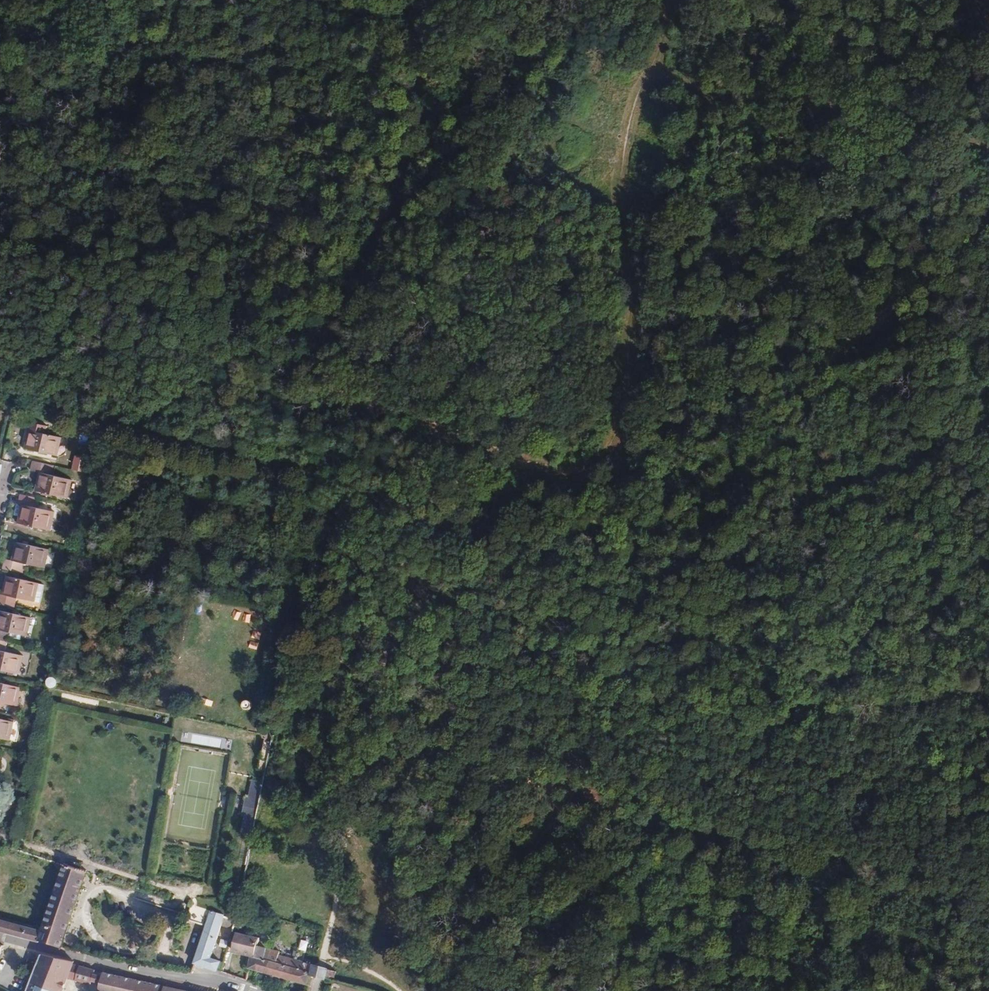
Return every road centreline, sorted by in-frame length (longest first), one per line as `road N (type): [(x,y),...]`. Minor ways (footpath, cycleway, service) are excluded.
road 1 (residential): [(252,990),(0,939)]
road 2 (track): [(324,954),(364,761)]

